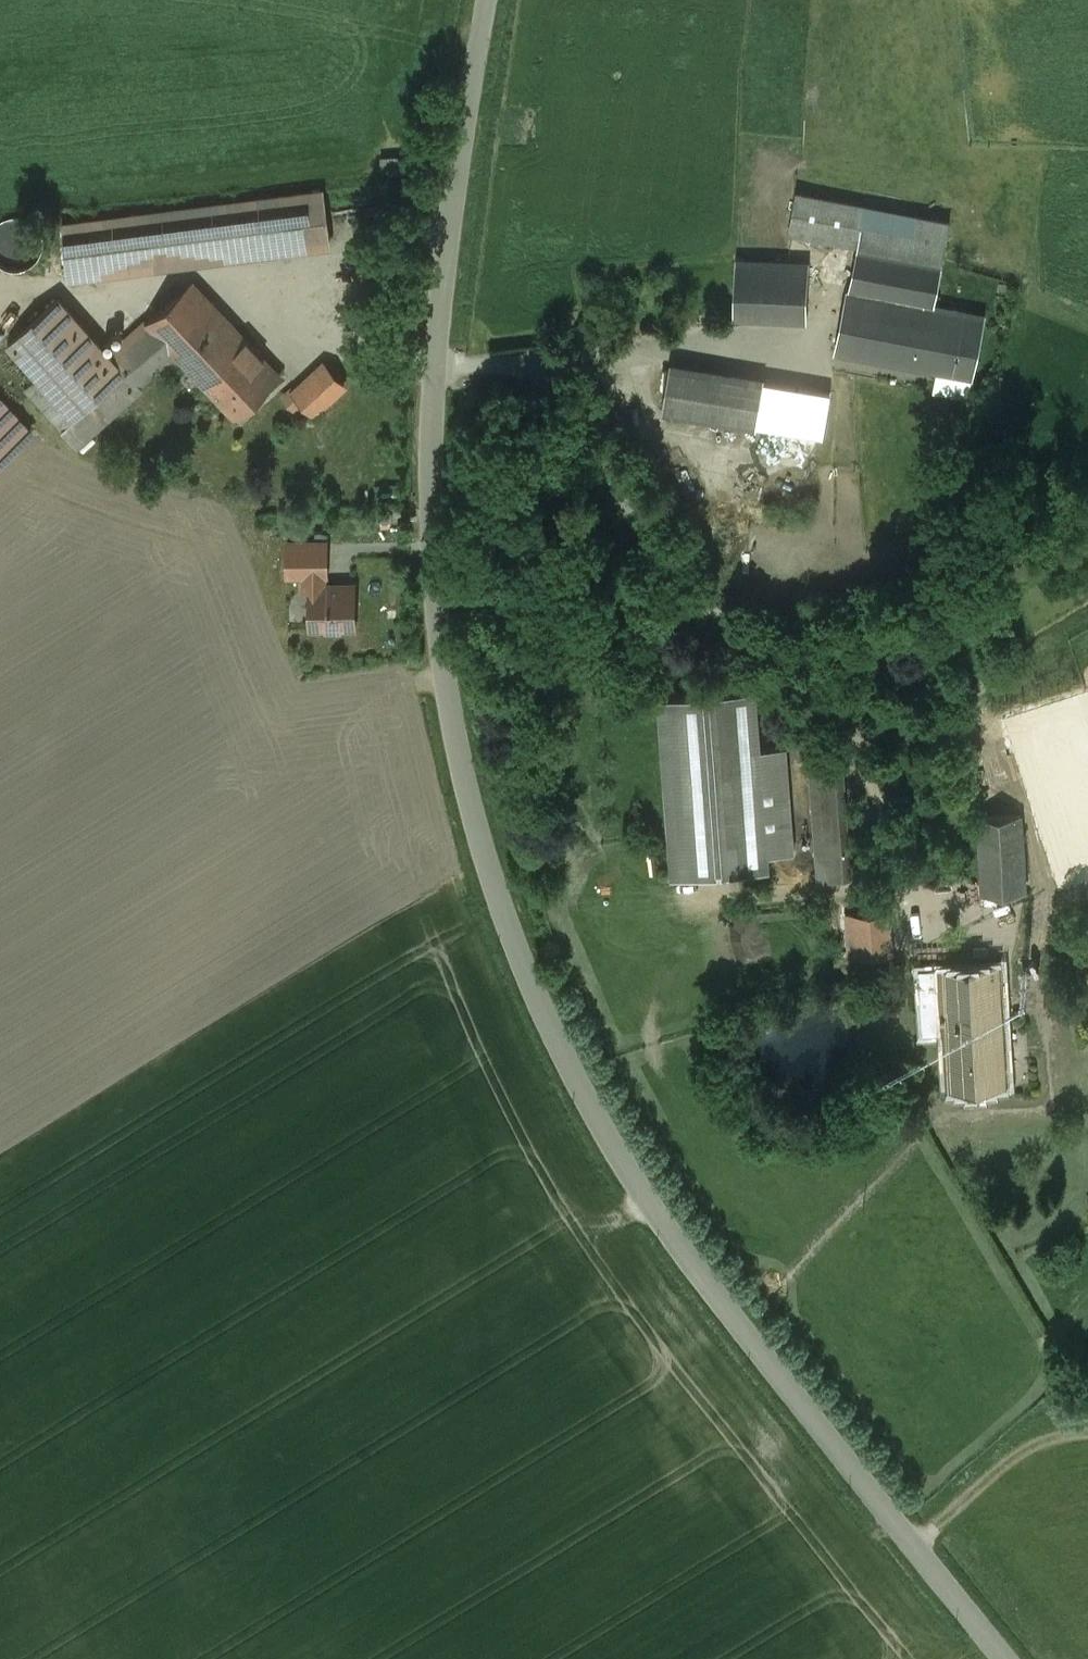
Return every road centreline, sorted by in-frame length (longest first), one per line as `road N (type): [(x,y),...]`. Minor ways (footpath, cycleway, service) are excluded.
road 1 (unclassified): [(490,0),(435,366),(429,506),(455,743),(523,960),(613,1127),(669,1220),(1003,1658)]

